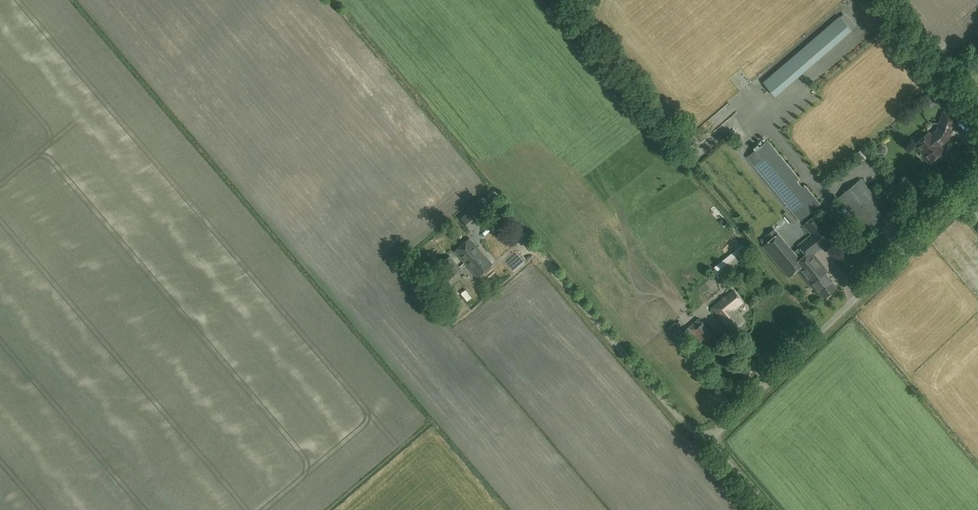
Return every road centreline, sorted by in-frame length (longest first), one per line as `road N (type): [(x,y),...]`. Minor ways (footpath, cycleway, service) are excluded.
road 1 (unclassified): [(768,509),(710,439),(977,180)]

